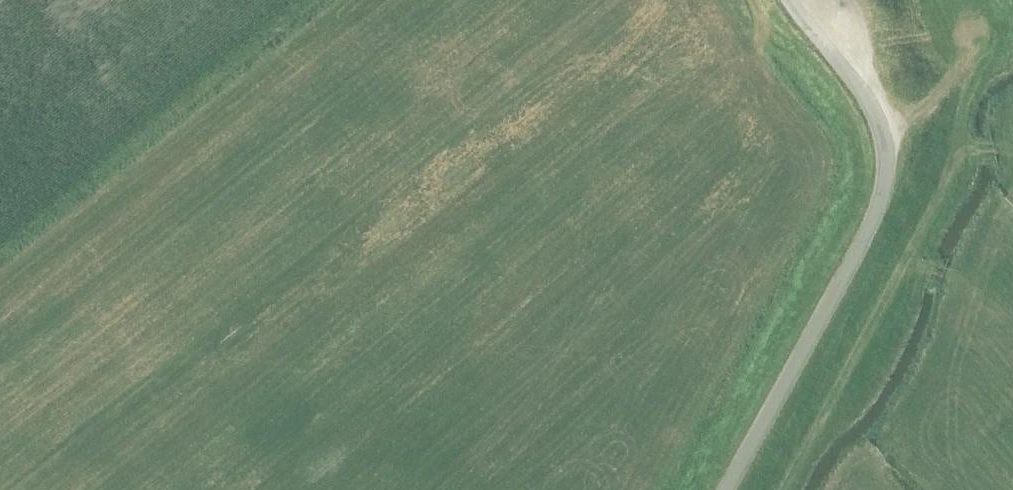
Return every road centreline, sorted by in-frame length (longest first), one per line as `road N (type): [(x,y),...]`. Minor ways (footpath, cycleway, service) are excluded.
road 1 (unclassified): [(722,489),(885,188),(887,155),(865,92),(792,0)]

